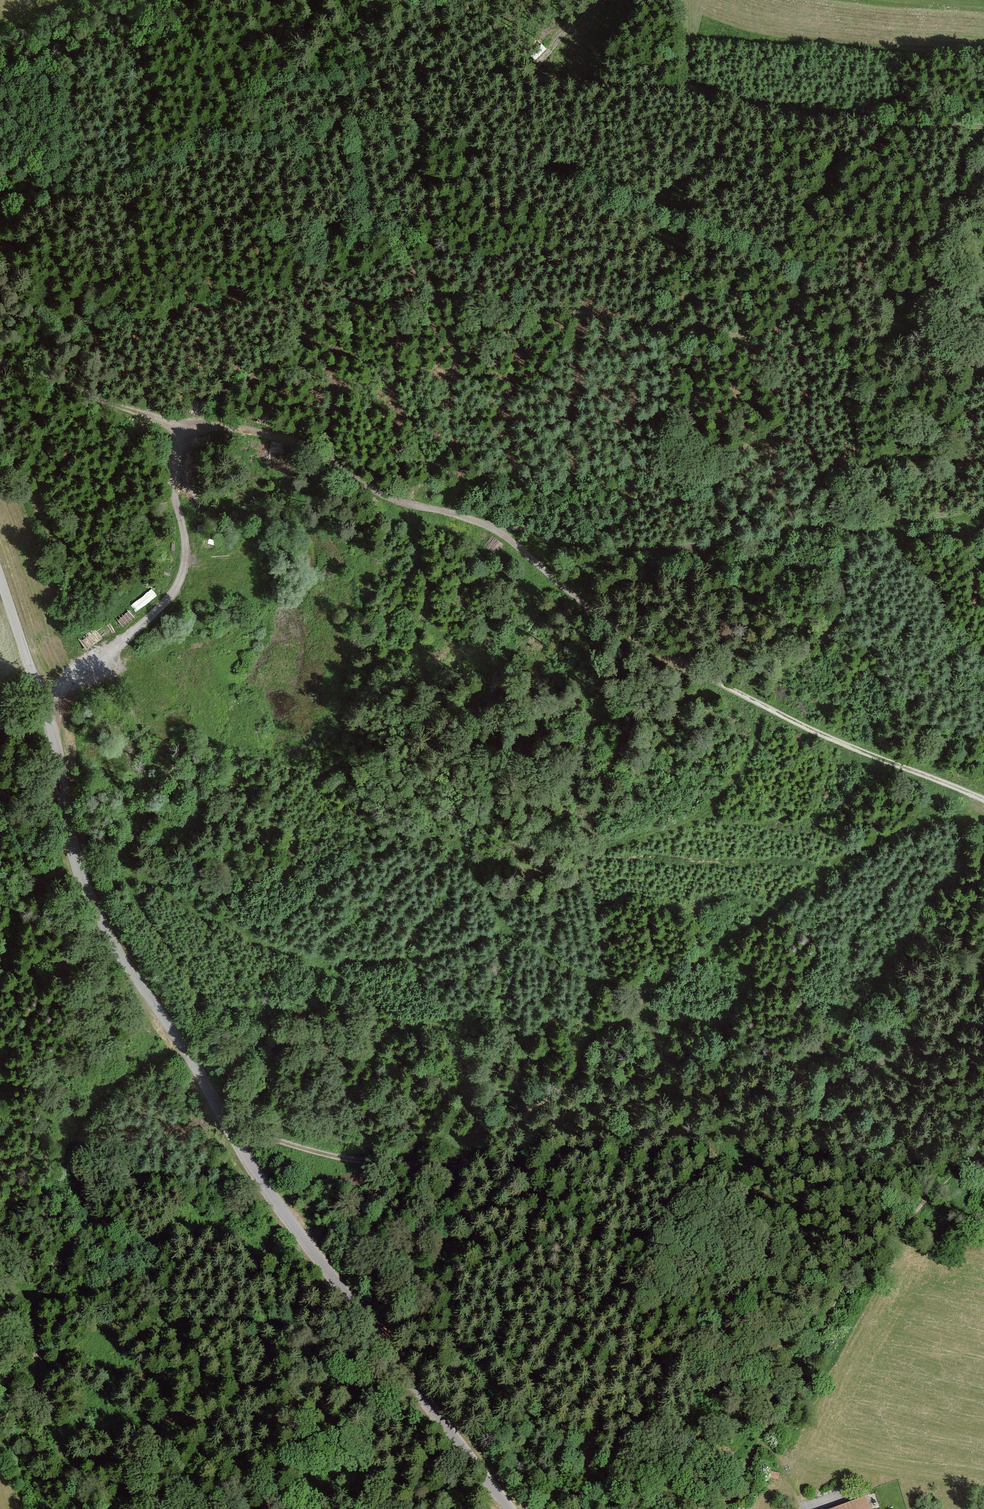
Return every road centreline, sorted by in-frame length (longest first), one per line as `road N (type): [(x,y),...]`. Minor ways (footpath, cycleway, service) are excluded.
road 1 (track): [(722,1508),(865,1254),(926,1197),(908,1149),(882,1115),(812,1080),(748,1033),(683,1024),(634,993),(546,957),(505,921),(453,804),(432,727),(422,657),(431,592),(407,504)]
road 2 (track): [(0,361),(125,410),(281,438),(407,504),(487,525),(642,643),(815,732),(983,799)]
road 3 (unclassified): [(0,572),(55,749),(75,860),(99,916),(271,1196),(508,1508)]
road 4 (track): [(0,221),(102,188),(215,121),(283,89),(338,74),(468,70),(604,89),(700,89),(781,112),(983,128)]
road 5 (track): [(983,1065),(920,1047),(895,1052),(809,1092),(658,1141),(538,1164),(353,1159),(264,1136),(238,1141)]
road 6 (track): [(199,131),(366,118),(392,123),(847,276)]
road 7 (track): [(37,690),(121,642),(180,581),(186,553),(176,465),(185,424)]
road 8 (track): [(79,1508),(35,1379),(30,1302),(0,1268)]

